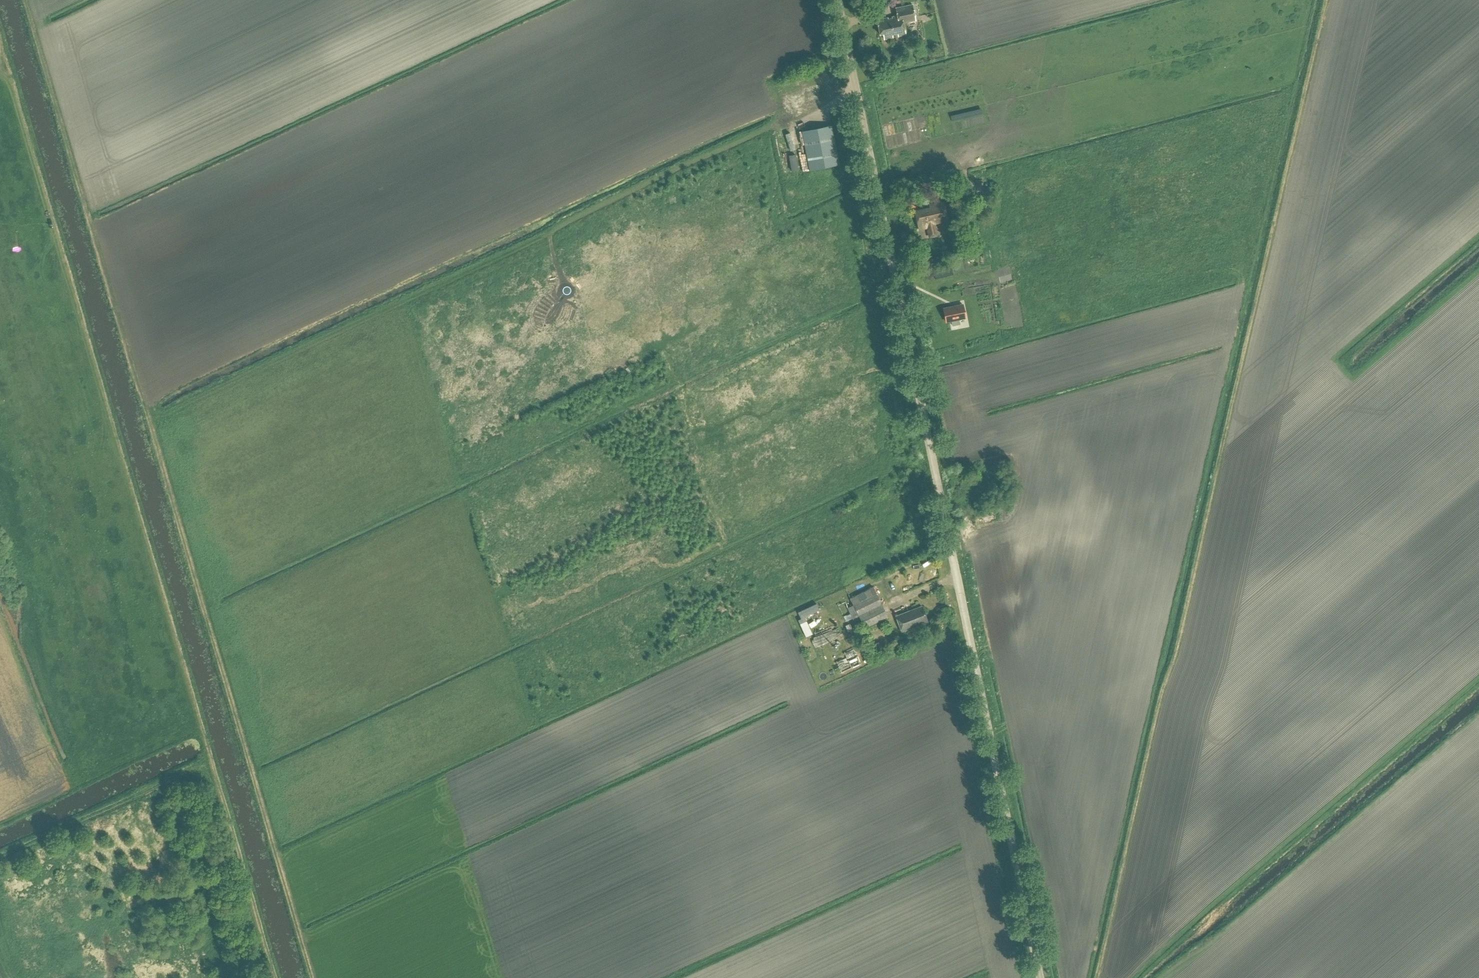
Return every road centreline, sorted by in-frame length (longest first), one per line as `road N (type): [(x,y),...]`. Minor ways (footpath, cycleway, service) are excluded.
road 1 (track): [(1329,0),(1100,977)]
road 2 (unclassified): [(1039,977),(838,0)]
road 3 (track): [(275,977),(0,48)]

